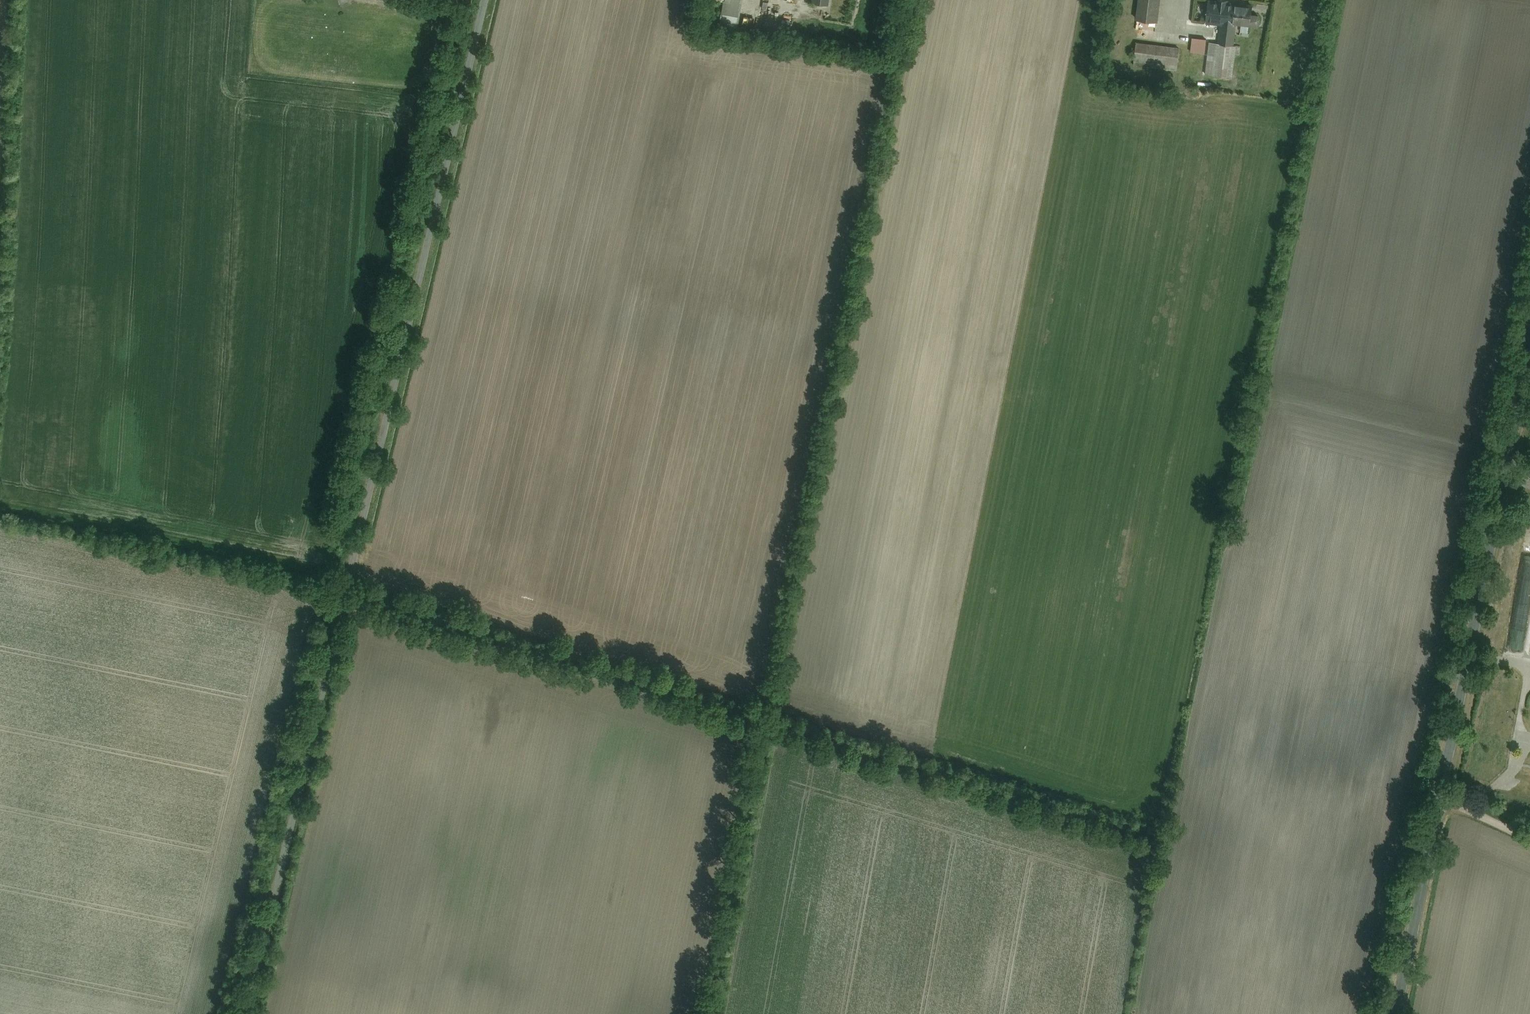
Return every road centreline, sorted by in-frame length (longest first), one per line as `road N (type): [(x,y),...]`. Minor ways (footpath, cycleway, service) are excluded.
road 1 (unclassified): [(244,1013),(481,0)]
road 2 (tertiary): [(1393,1013),(1529,337)]

